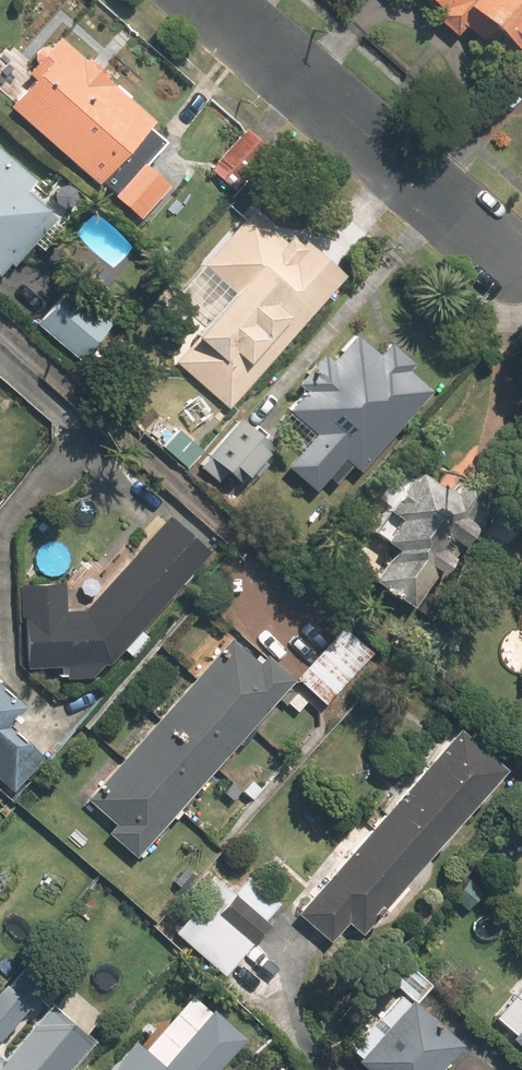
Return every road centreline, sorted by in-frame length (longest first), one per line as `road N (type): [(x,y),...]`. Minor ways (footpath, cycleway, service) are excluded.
road 1 (residential): [(203,0),(504,266)]

